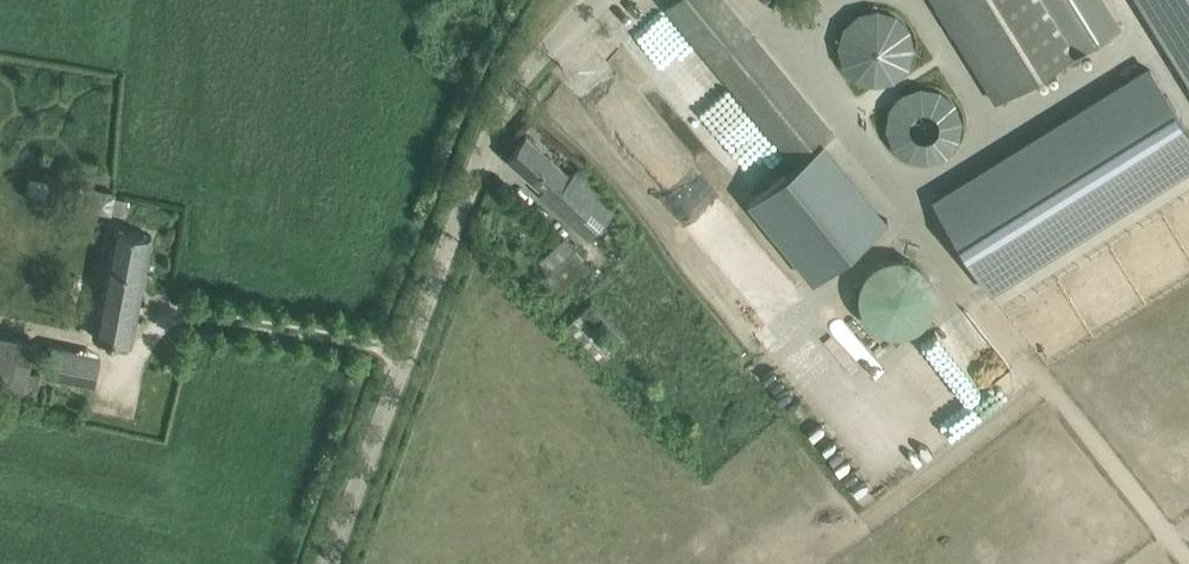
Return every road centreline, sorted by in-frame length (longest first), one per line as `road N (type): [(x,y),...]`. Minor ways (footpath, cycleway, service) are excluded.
road 1 (unclassified): [(324,563),(496,121),(528,65),(598,0)]

